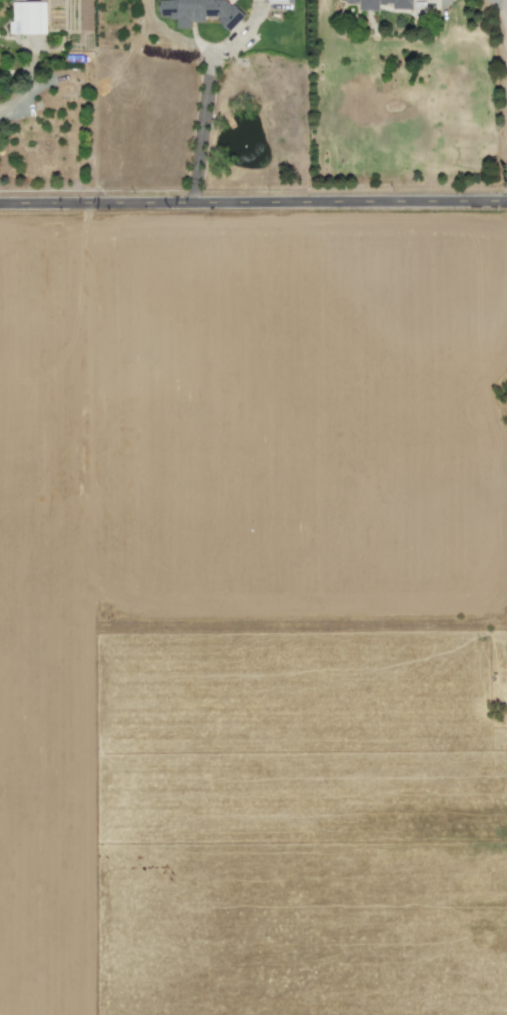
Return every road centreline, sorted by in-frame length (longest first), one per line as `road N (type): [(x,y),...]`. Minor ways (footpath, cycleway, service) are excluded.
road 1 (residential): [(0,205),(506,202)]

